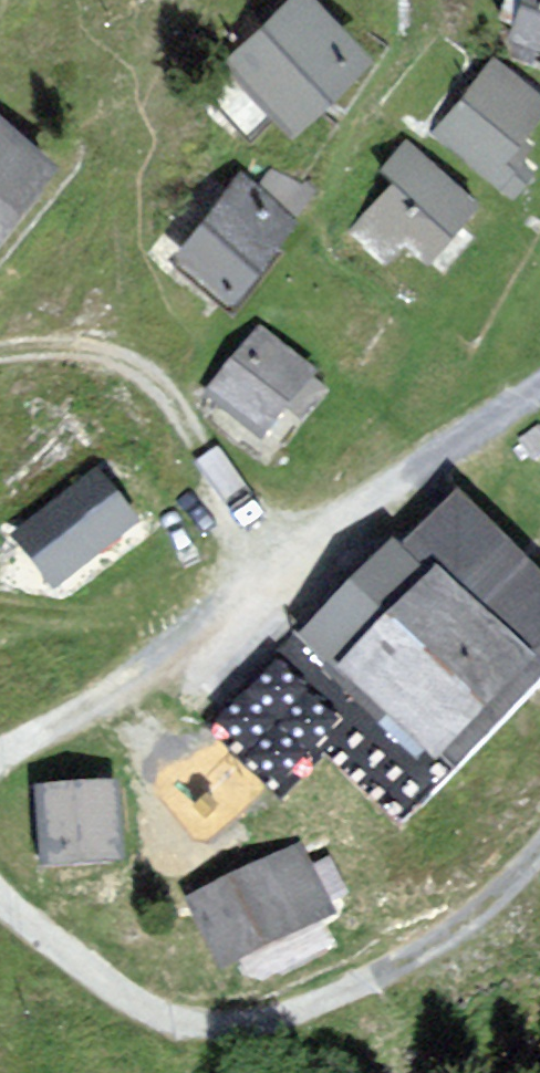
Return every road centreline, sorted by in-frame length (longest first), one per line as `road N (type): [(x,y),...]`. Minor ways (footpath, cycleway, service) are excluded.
road 1 (unclassified): [(0,900),(119,995),(190,1024),(242,1025),(283,1018),(388,975),(476,914),(539,849)]
road 2 (unclassified): [(343,524),(238,614),(94,716),(0,766)]
road 3 (track): [(0,354),(91,343),(145,360),(178,396),(209,461),(285,574)]
road 4 (track): [(343,524),(539,387)]

